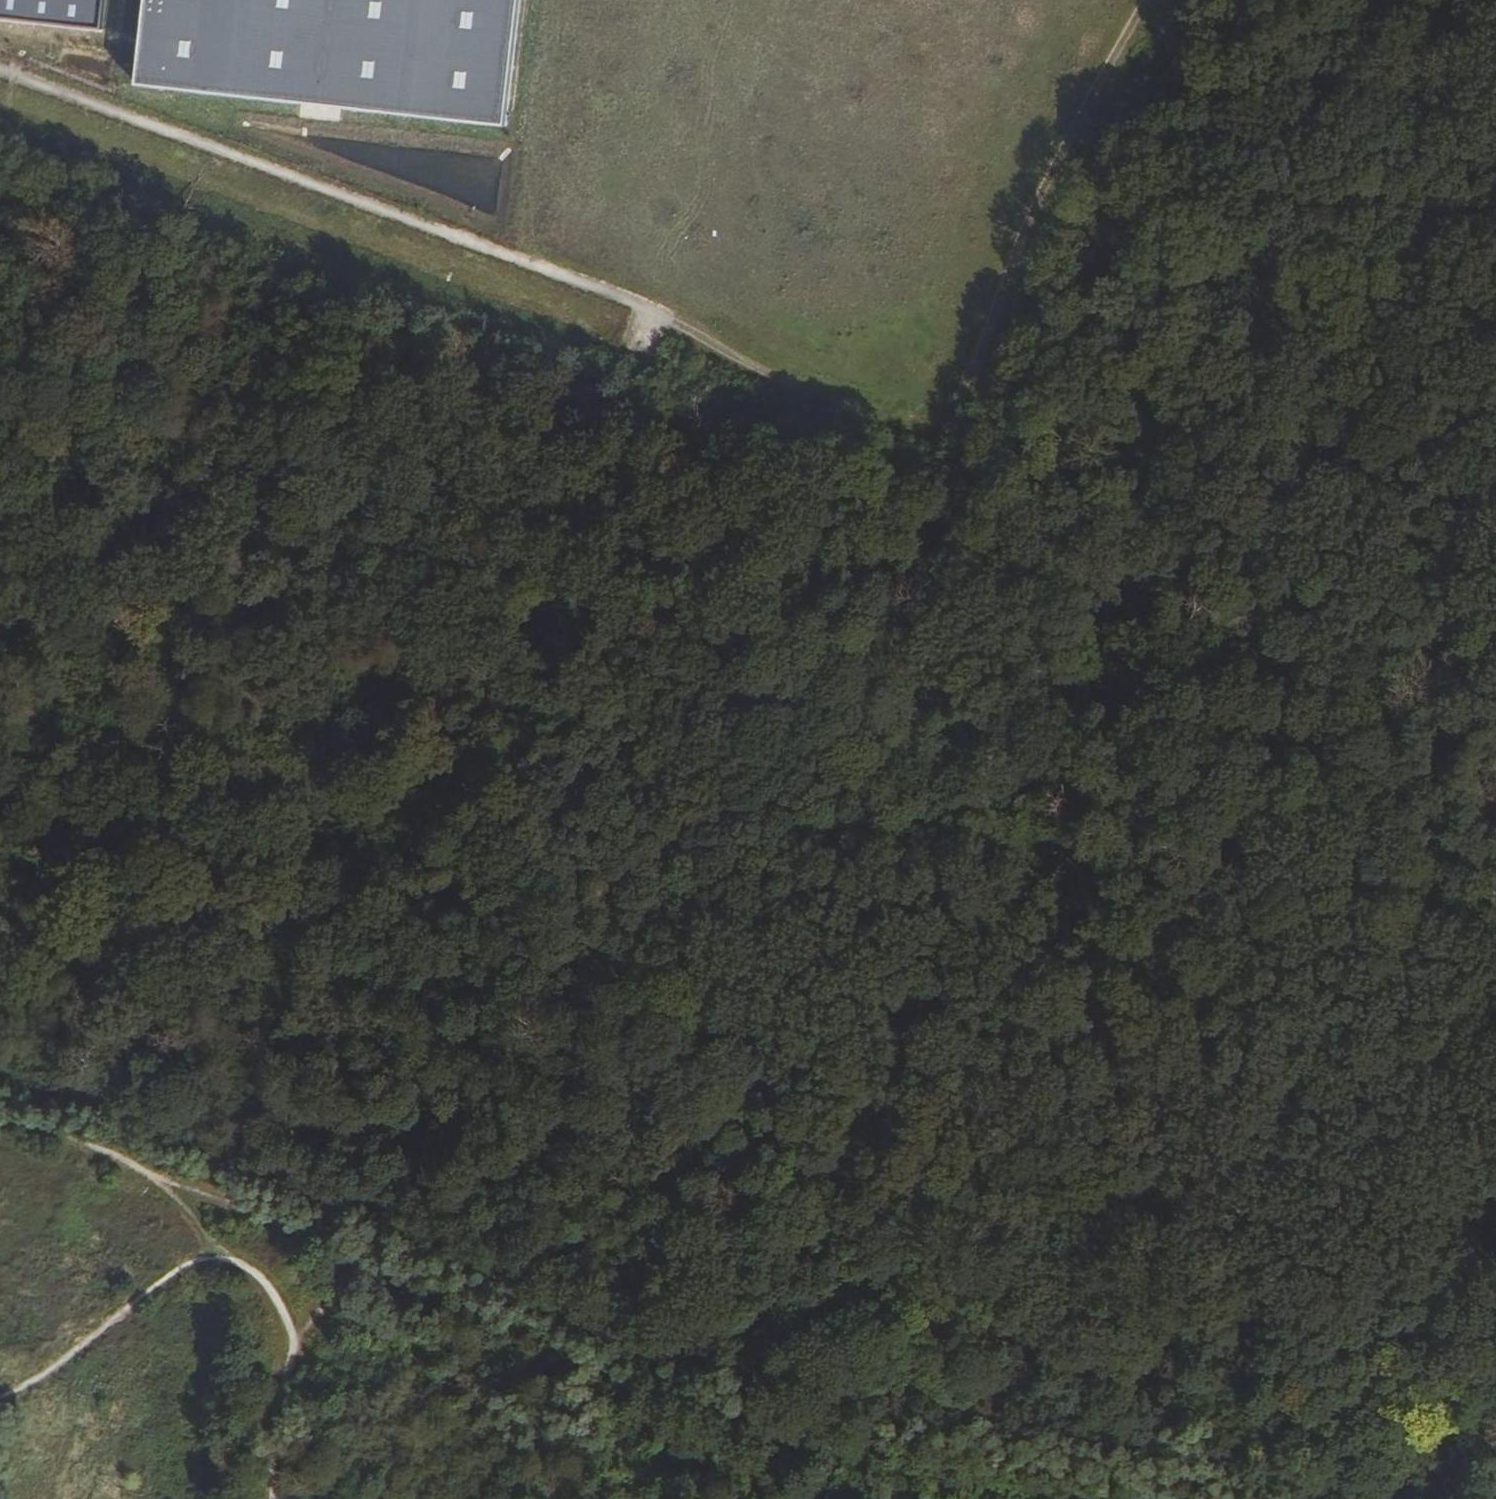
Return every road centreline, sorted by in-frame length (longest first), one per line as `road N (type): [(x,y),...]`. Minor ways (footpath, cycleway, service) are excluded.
road 1 (track): [(655,311),(708,356),(912,429),(948,424),(1103,84),(1164,0)]
road 2 (track): [(0,68),(655,311),(635,361)]

